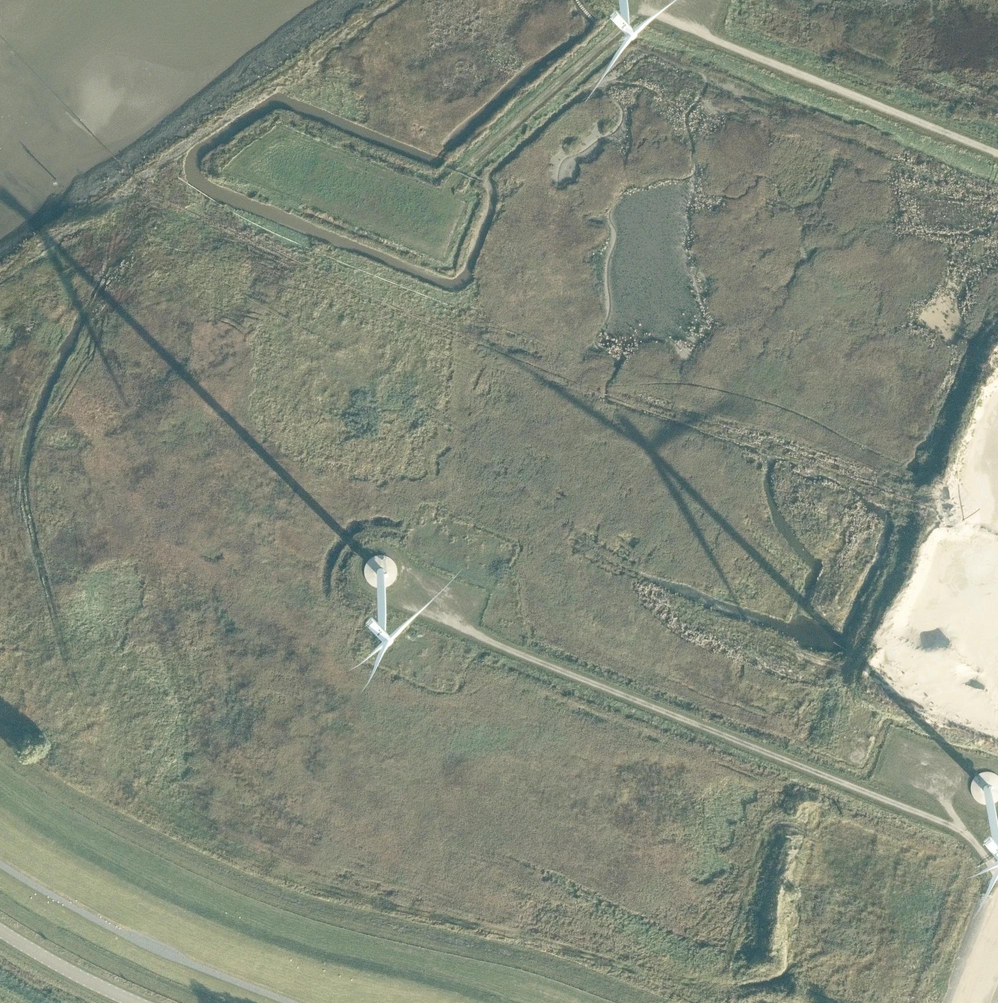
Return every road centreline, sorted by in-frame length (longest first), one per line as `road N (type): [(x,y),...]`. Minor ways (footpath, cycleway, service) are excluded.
road 1 (tertiary): [(0,931),(141,1002)]

